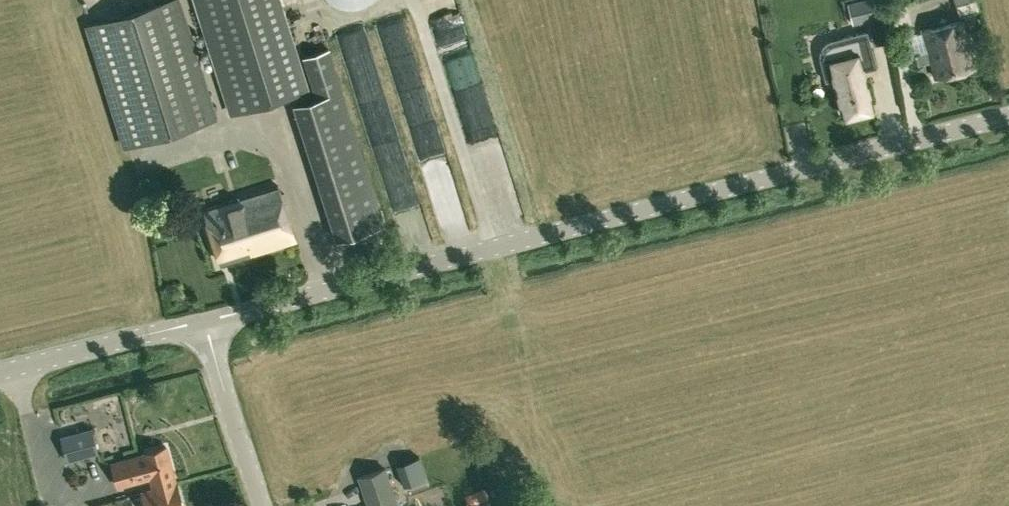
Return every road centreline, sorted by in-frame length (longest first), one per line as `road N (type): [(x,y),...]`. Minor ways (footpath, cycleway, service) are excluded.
road 1 (tertiary): [(201,326),(1008,111)]
road 2 (tertiary): [(0,376),(201,326)]
road 3 (unclassified): [(262,505),(201,326)]

